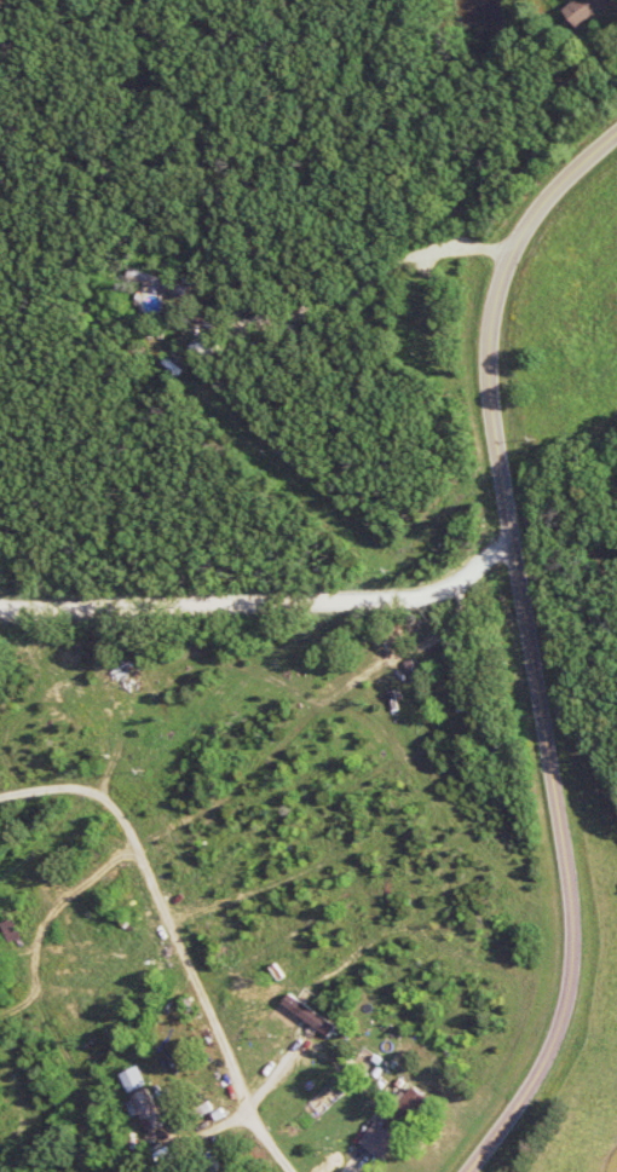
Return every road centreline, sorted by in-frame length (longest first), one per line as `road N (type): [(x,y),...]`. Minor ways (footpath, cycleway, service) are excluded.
road 1 (tertiary): [(469,1171),(544,1066),(576,956),(570,870),(486,408),(485,333),(511,256),(544,200),(616,137)]
road 2 (residential): [(524,544),(452,596),(0,605)]

